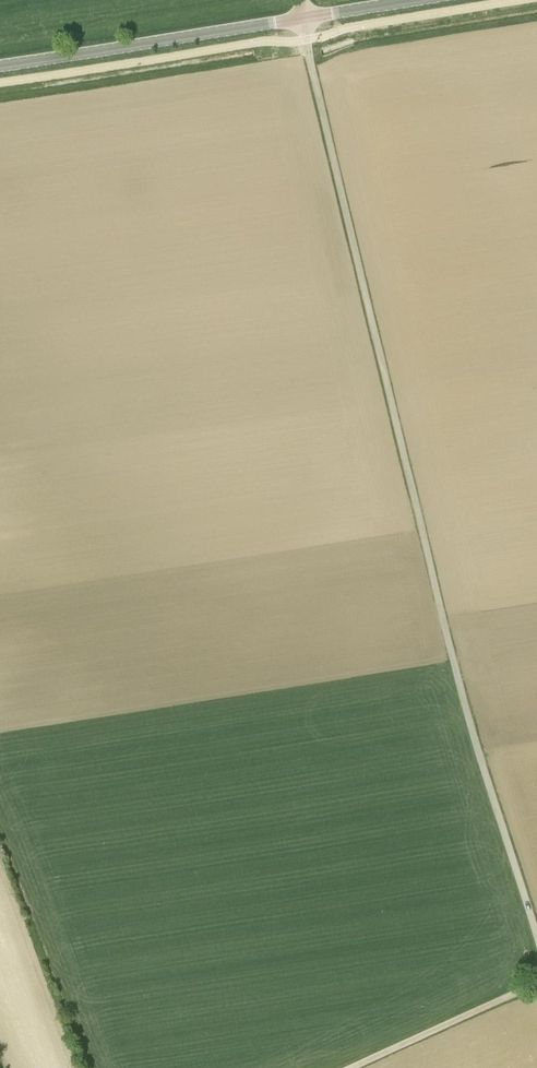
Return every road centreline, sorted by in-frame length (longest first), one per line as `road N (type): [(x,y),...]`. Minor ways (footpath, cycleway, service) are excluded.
road 1 (unclassified): [(536,935),(454,664),(304,17)]
road 2 (tertiary): [(0,66),(272,22)]
road 3 (track): [(348,1067),(536,984)]

